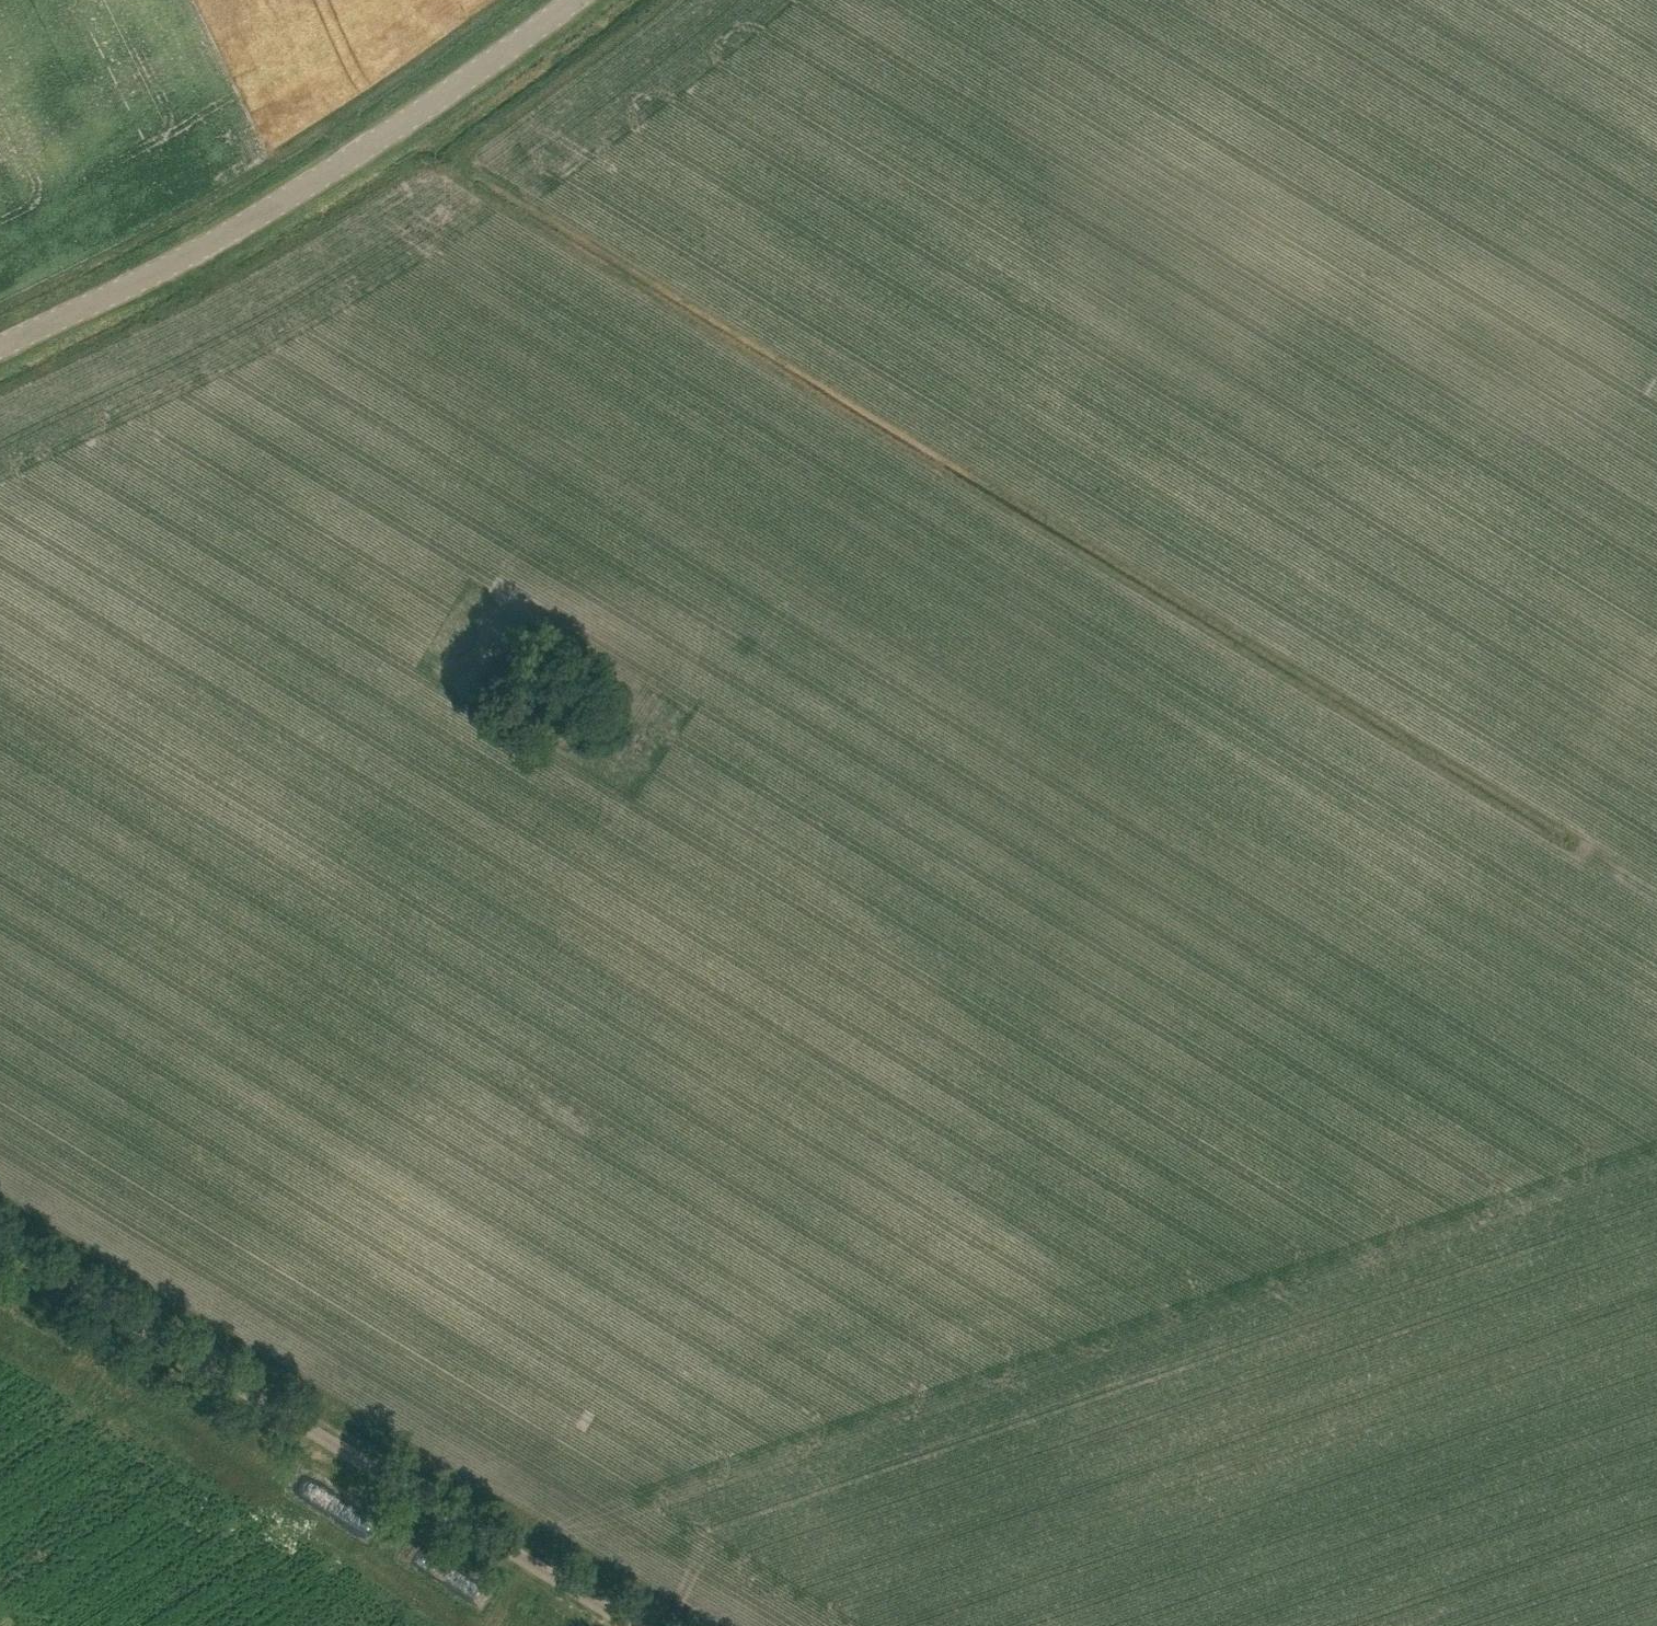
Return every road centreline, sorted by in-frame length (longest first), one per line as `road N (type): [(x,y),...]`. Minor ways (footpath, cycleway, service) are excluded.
road 1 (unclassified): [(633,1625),(0,1243)]
road 2 (tertiary): [(0,347),(212,243),(357,155),(571,0)]

